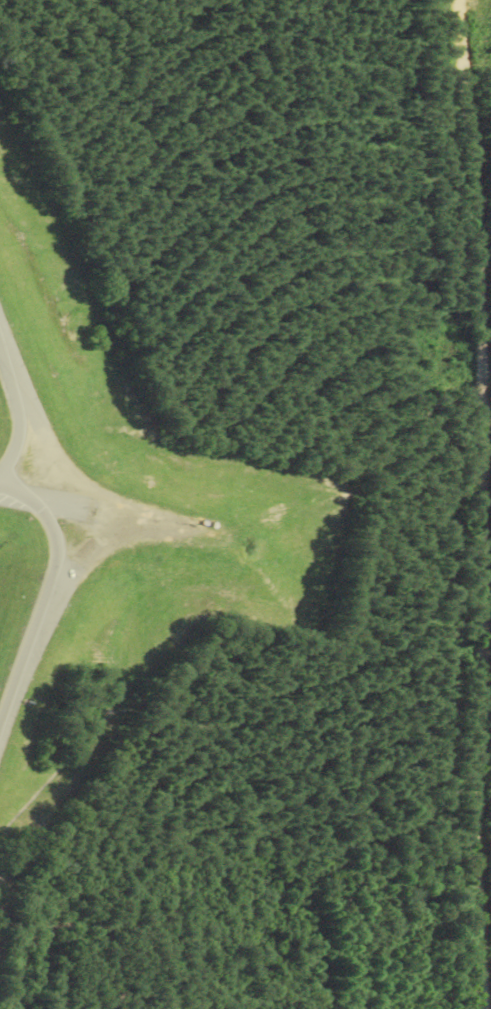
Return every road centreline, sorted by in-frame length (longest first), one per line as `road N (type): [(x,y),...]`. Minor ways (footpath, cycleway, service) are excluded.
road 1 (residential): [(486,1008),(479,867),(484,419),(461,0)]
road 2 (motorway): [(0,730),(56,559),(50,525),(25,497)]
road 3 (motorway): [(0,473),(22,427),(0,347)]

